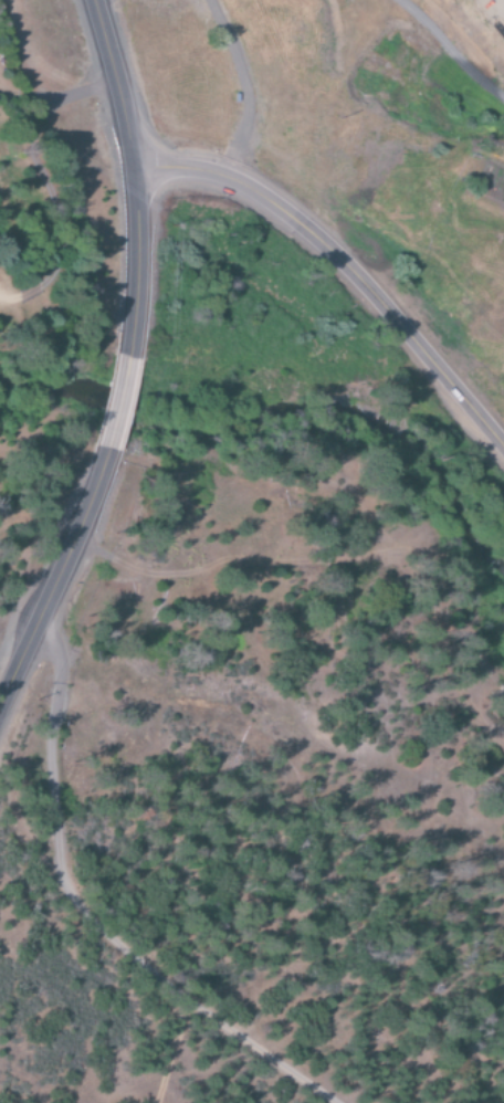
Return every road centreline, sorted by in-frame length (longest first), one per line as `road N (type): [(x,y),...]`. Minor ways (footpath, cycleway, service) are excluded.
road 1 (residential): [(30,621),(51,645),(44,712),(50,860),(90,921),(200,1012),(338,1102)]
road 2 (tertiary): [(139,172),(185,168),(260,195),(330,248),(503,449)]
road 3 (tertiary): [(91,0),(139,172),(145,292),(138,346)]
road 4 (tertiary): [(114,461),(30,621),(0,706)]

